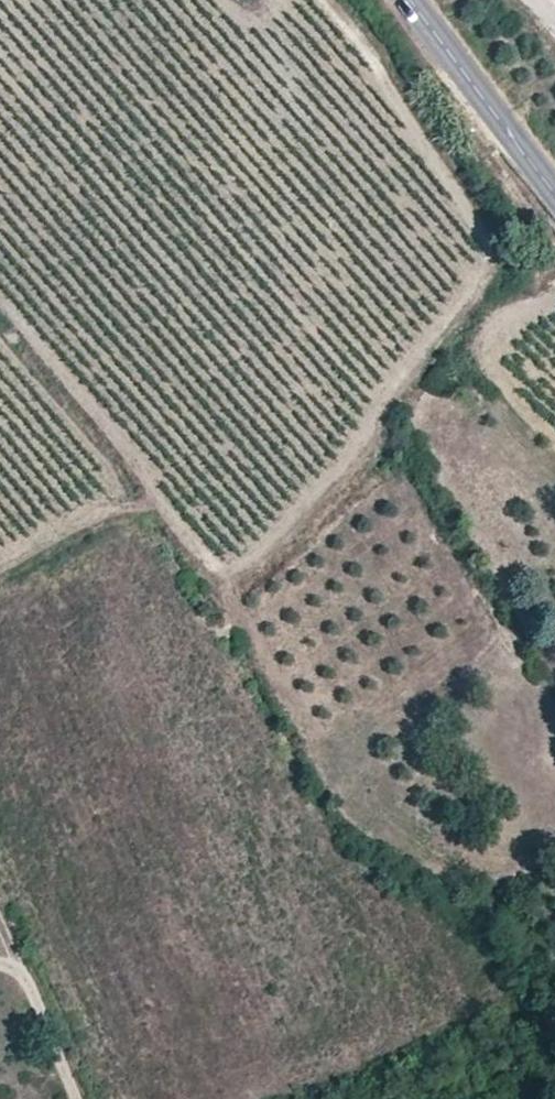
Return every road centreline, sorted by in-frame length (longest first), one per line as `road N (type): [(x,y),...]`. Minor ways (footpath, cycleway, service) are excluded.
road 1 (tertiary): [(554,195),(407,0)]
road 2 (track): [(75,1098),(24,961),(0,965)]

